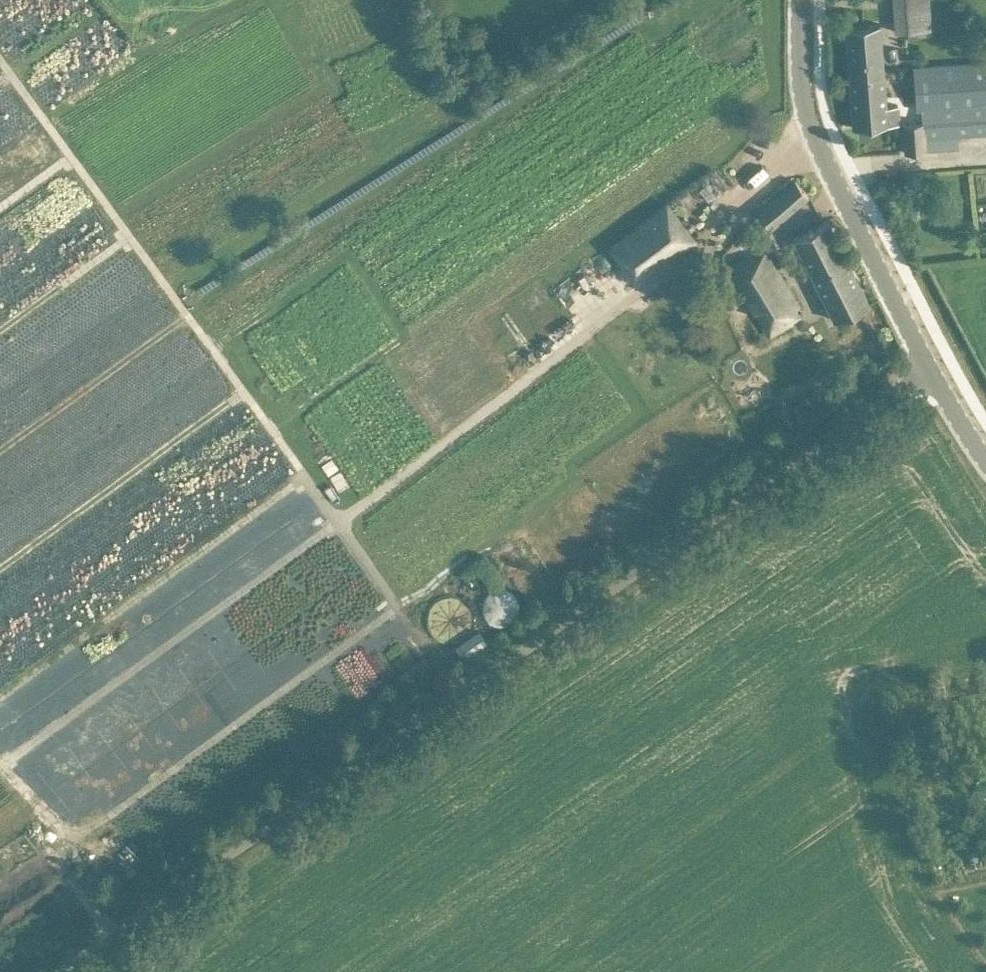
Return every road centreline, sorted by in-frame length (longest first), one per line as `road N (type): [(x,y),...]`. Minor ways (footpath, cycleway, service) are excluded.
road 1 (tertiary): [(985,461),(808,137),(797,0)]

